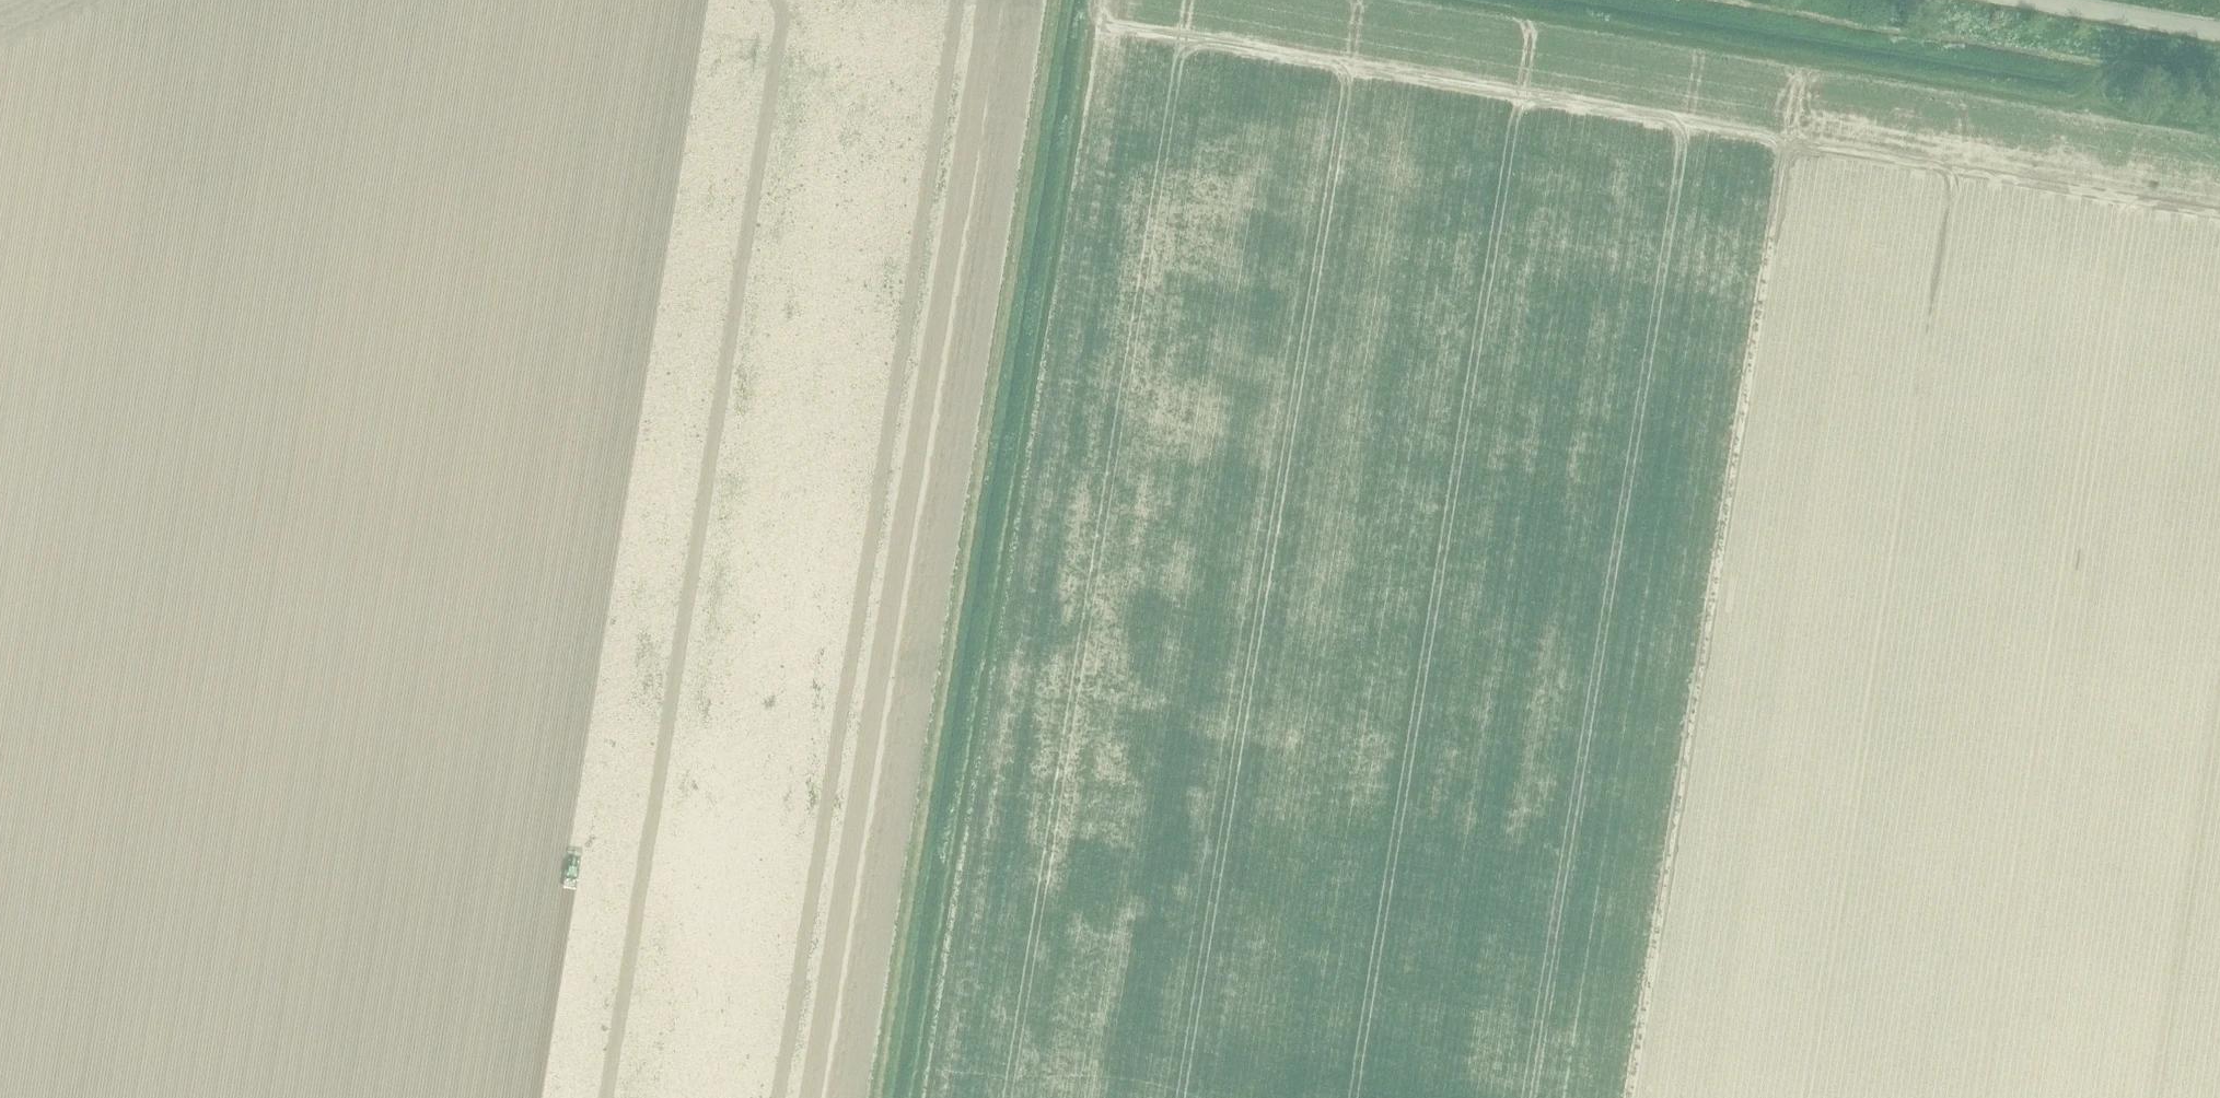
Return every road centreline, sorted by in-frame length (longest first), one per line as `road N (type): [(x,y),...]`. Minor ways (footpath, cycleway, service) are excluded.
road 1 (unclassified): [(2219,32),(2036,0)]

